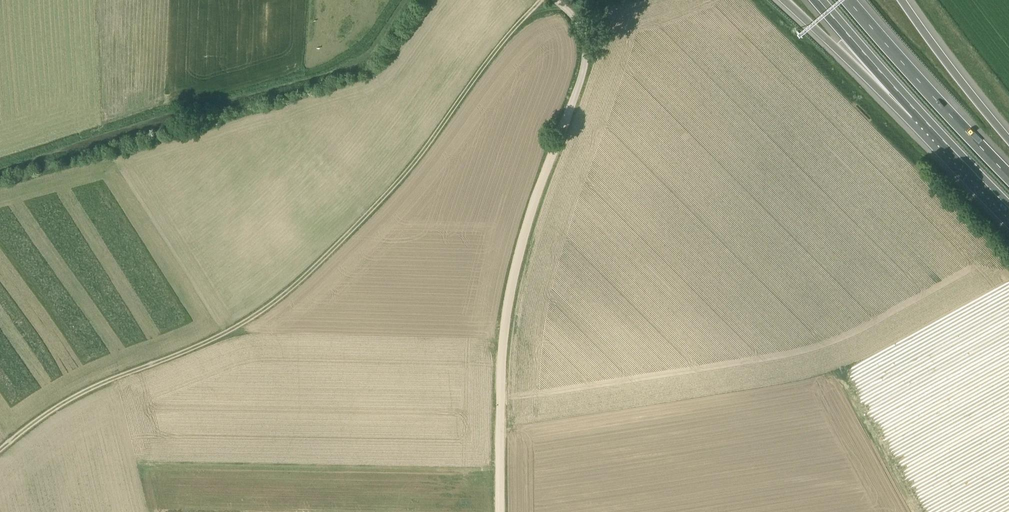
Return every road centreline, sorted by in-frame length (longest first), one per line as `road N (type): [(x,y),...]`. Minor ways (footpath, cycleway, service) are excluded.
road 1 (track): [(542,0),(387,194),(297,284),(230,332),(76,396),(0,451)]
road 2 (track): [(499,511),(509,288),(560,130)]
road 3 (motorway): [(780,0),(959,162)]
road 4 (motorway): [(1008,177),(848,0)]
road 5 (motorway): [(816,0),(959,162)]
road 6 (motorway): [(1008,147),(904,0)]
road 7 (unclassified): [(560,130),(586,62),(581,28),(557,0)]

